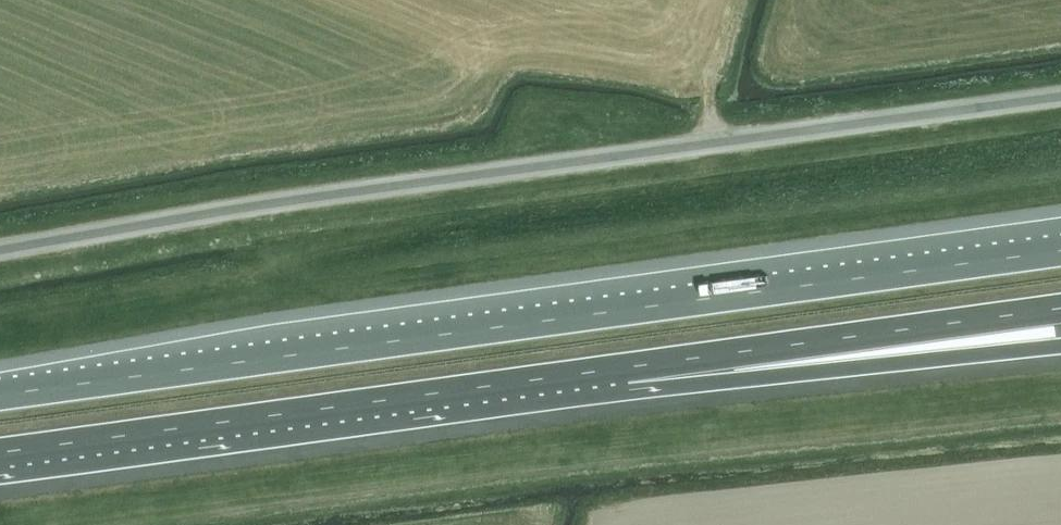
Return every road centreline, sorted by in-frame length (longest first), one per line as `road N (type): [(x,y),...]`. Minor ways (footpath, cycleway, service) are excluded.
road 1 (tertiary): [(0,249),(1060,96)]
road 2 (motorway): [(1060,250),(0,395)]
road 3 (motorway): [(506,384),(1060,308)]
road 4 (motorway): [(506,384),(630,390),(1060,346)]
road 5 (motorway): [(0,453),(506,384)]

